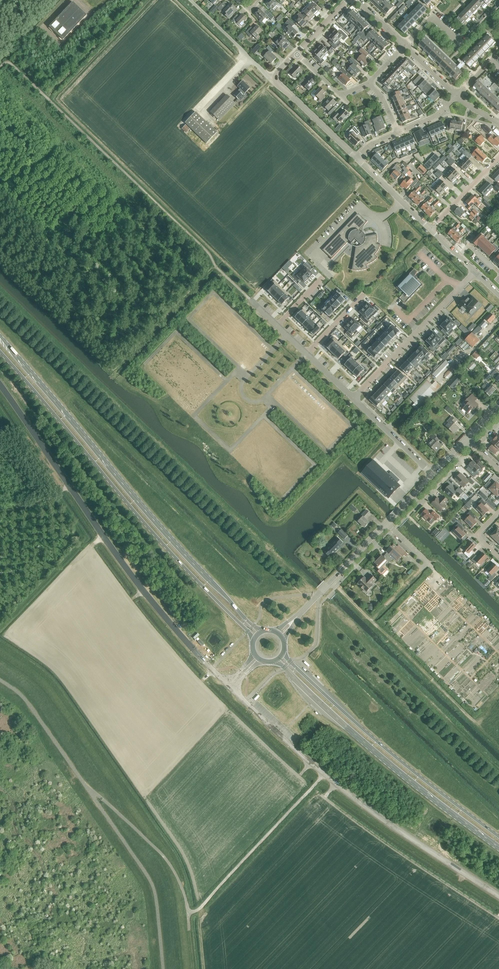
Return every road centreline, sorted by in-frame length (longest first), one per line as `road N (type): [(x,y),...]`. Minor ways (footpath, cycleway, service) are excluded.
road 1 (primary): [(262,632),(148,514),(0,338)]
road 2 (primary): [(0,352),(254,641)]
road 3 (unclassified): [(212,669),(131,575),(0,385)]
road 4 (unclassified): [(498,896),(360,802),(245,702)]
road 5 (primary): [(276,661),(363,743),(498,850)]
road 6 (primary): [(498,837),(384,747),(283,653)]
road 7 (track): [(146,838),(194,912),(324,774)]
road 8 (residential): [(353,398),(475,272)]
road 9 (tertiary): [(319,594),(433,475)]

